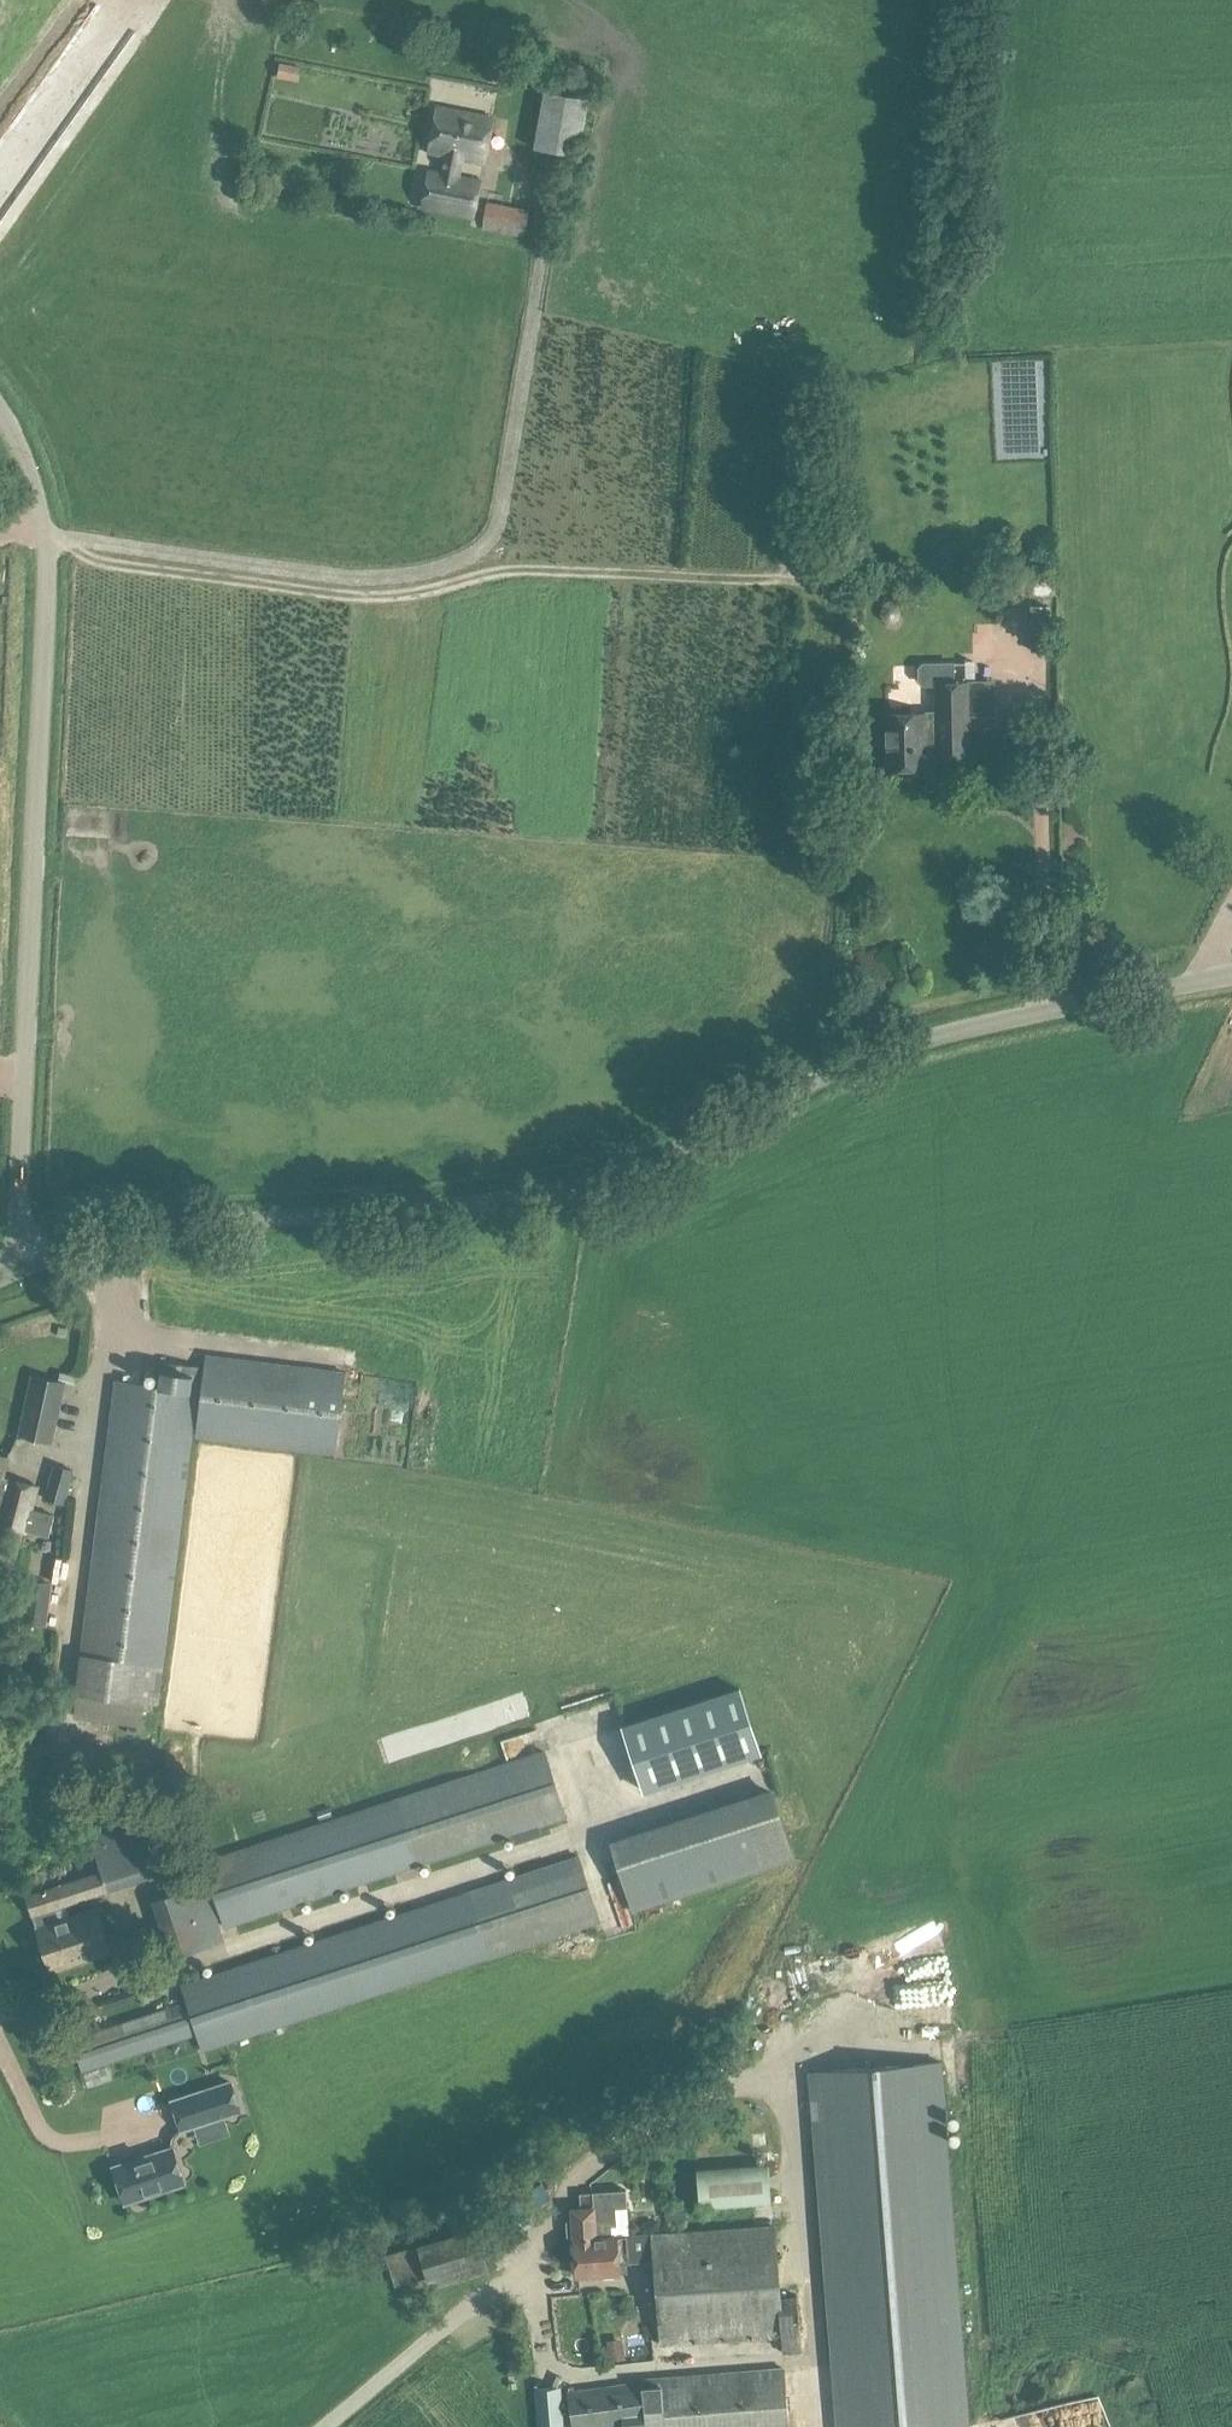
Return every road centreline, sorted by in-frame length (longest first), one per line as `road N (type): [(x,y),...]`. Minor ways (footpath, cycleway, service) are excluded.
road 1 (unclassified): [(27,1268),(121,1237),(482,1200),(594,1178),(892,1047),(975,1022),(1231,976)]
road 2 (unclassified): [(27,1268),(51,561),(35,470),(18,427),(0,407)]
road 3 (track): [(68,537),(100,559),(373,593),(534,566),(801,578)]

